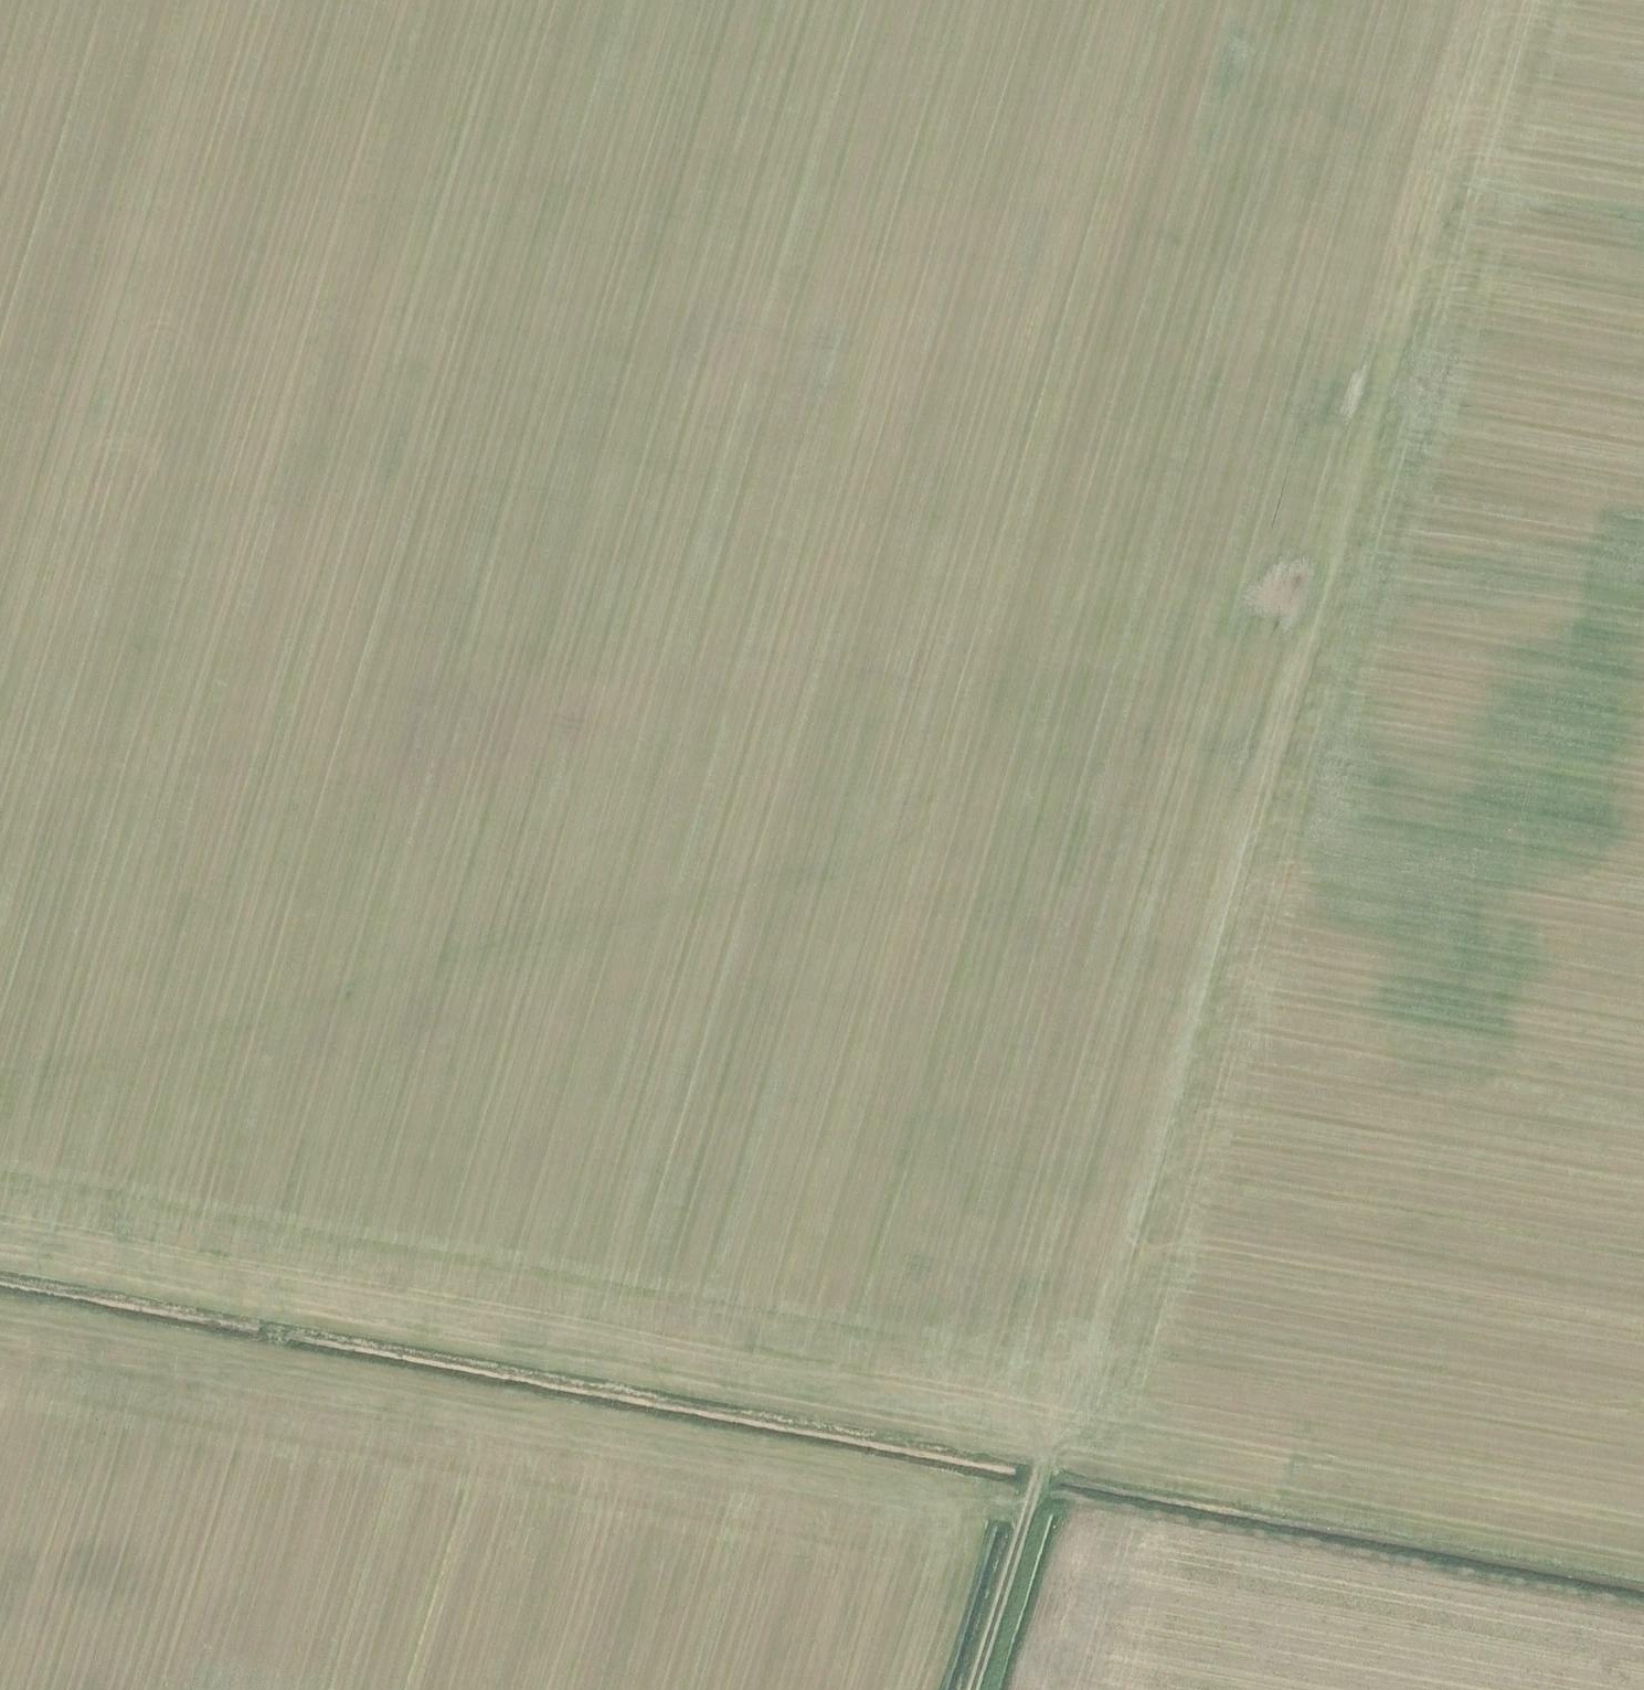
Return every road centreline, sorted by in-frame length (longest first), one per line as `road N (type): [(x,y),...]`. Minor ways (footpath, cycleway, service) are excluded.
road 1 (track): [(973,1689),(1038,1463)]

